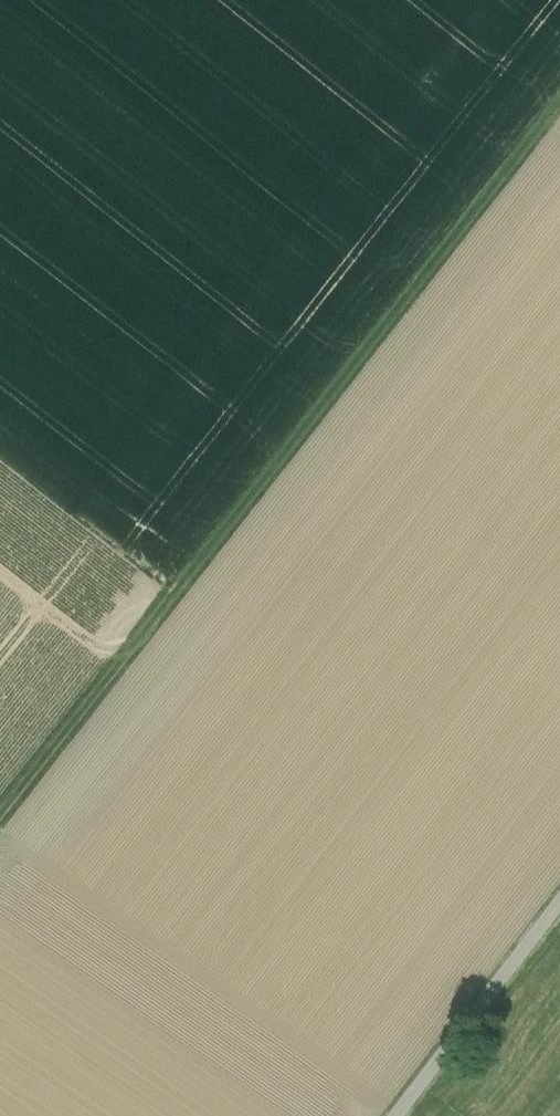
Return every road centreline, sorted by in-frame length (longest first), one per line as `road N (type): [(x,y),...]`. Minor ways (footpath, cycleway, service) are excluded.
road 1 (track): [(0,814),(559,111)]
road 2 (unclassified): [(395,1115),(559,903)]

